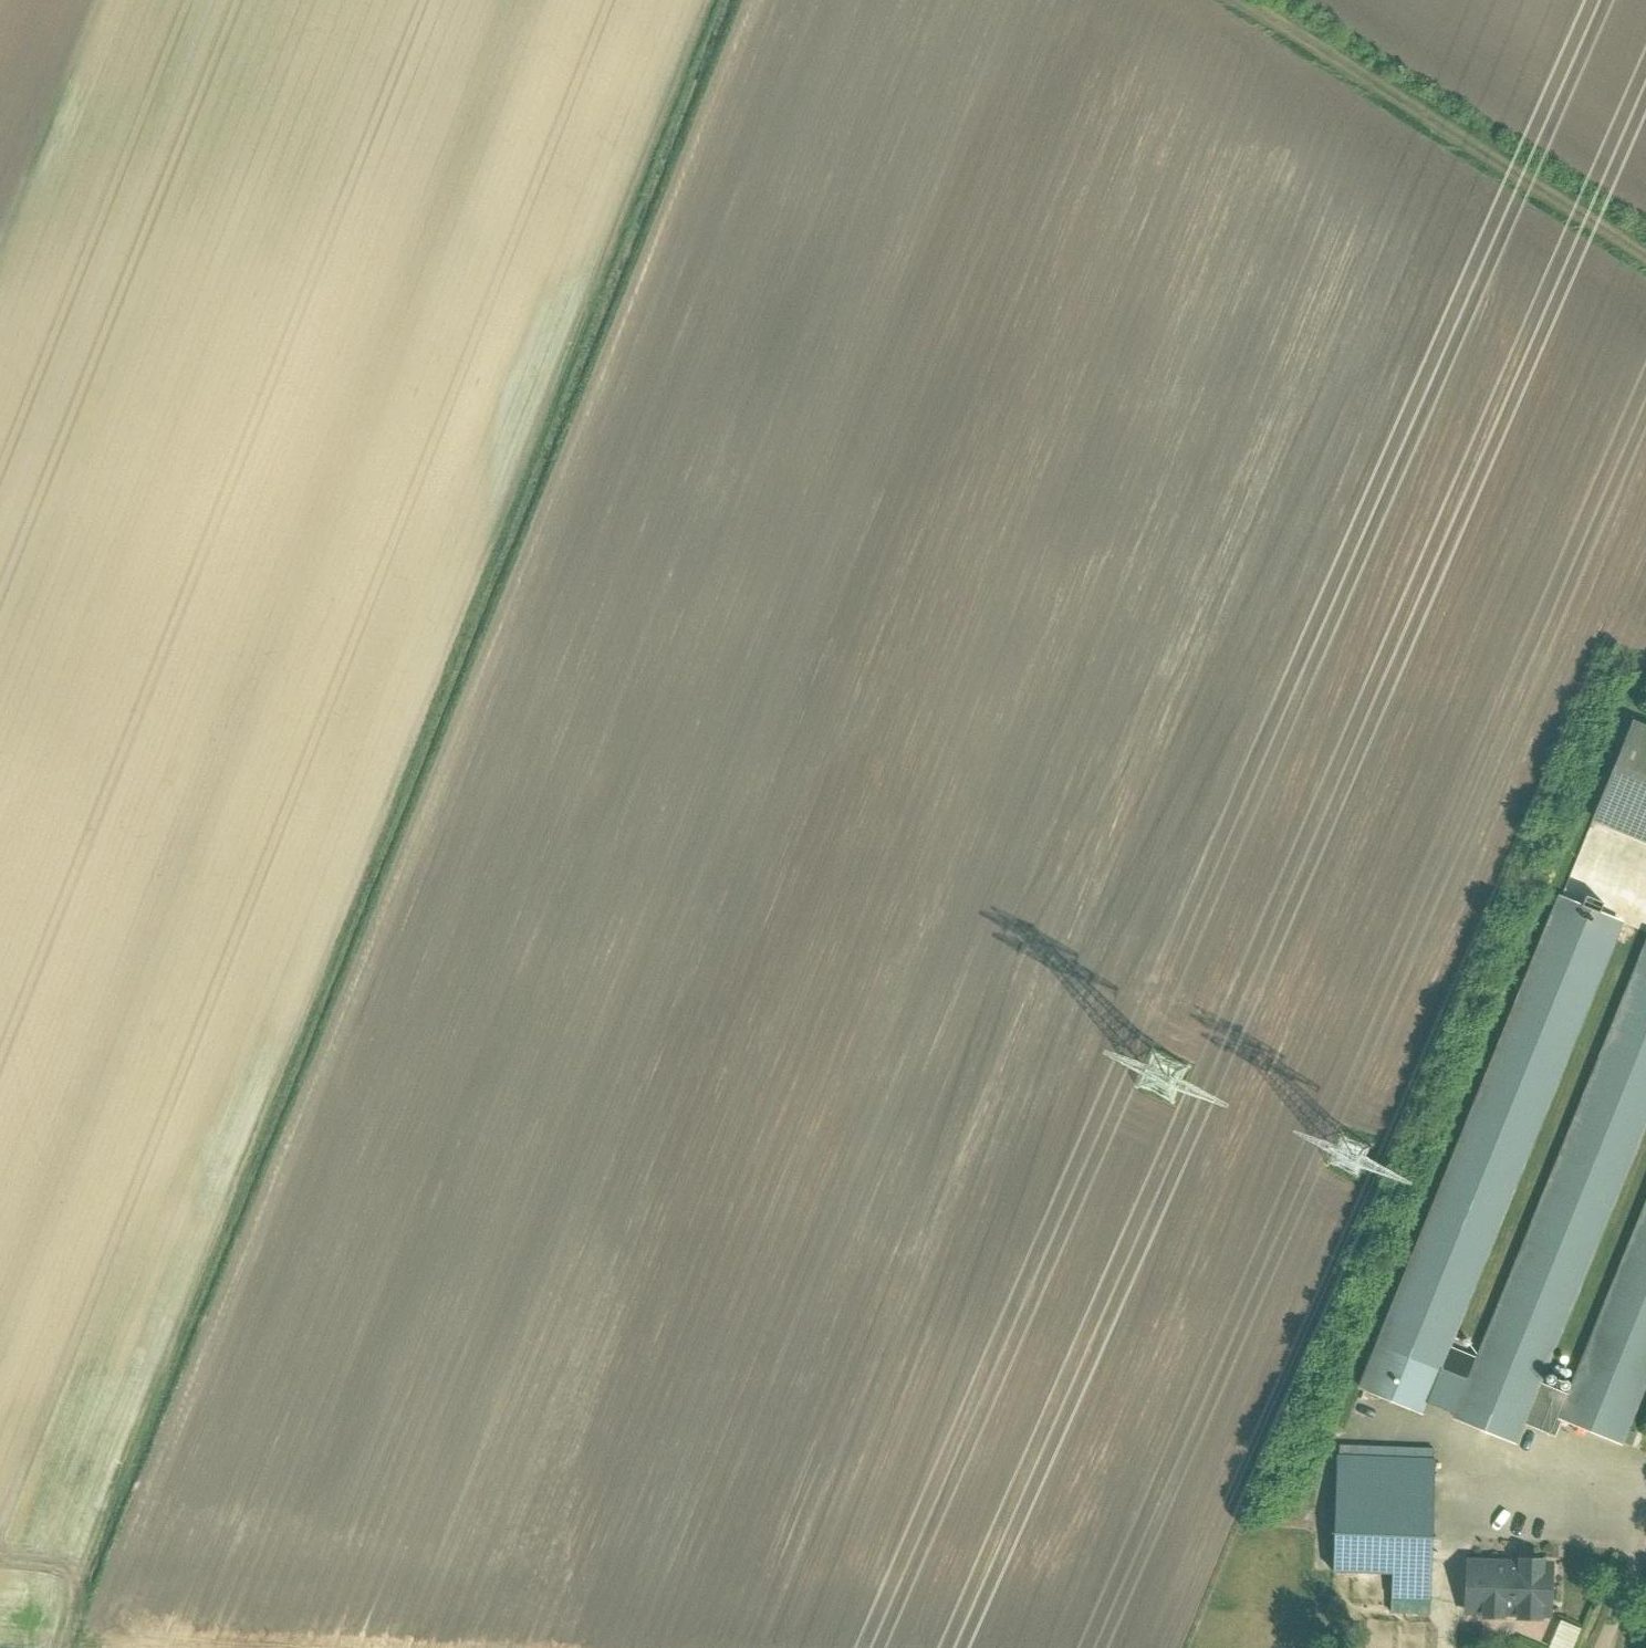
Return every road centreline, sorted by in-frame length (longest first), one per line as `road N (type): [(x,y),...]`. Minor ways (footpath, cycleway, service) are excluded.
road 1 (track): [(1645,258),(1244,0)]
road 2 (track): [(1600,1647),(1645,1536)]

